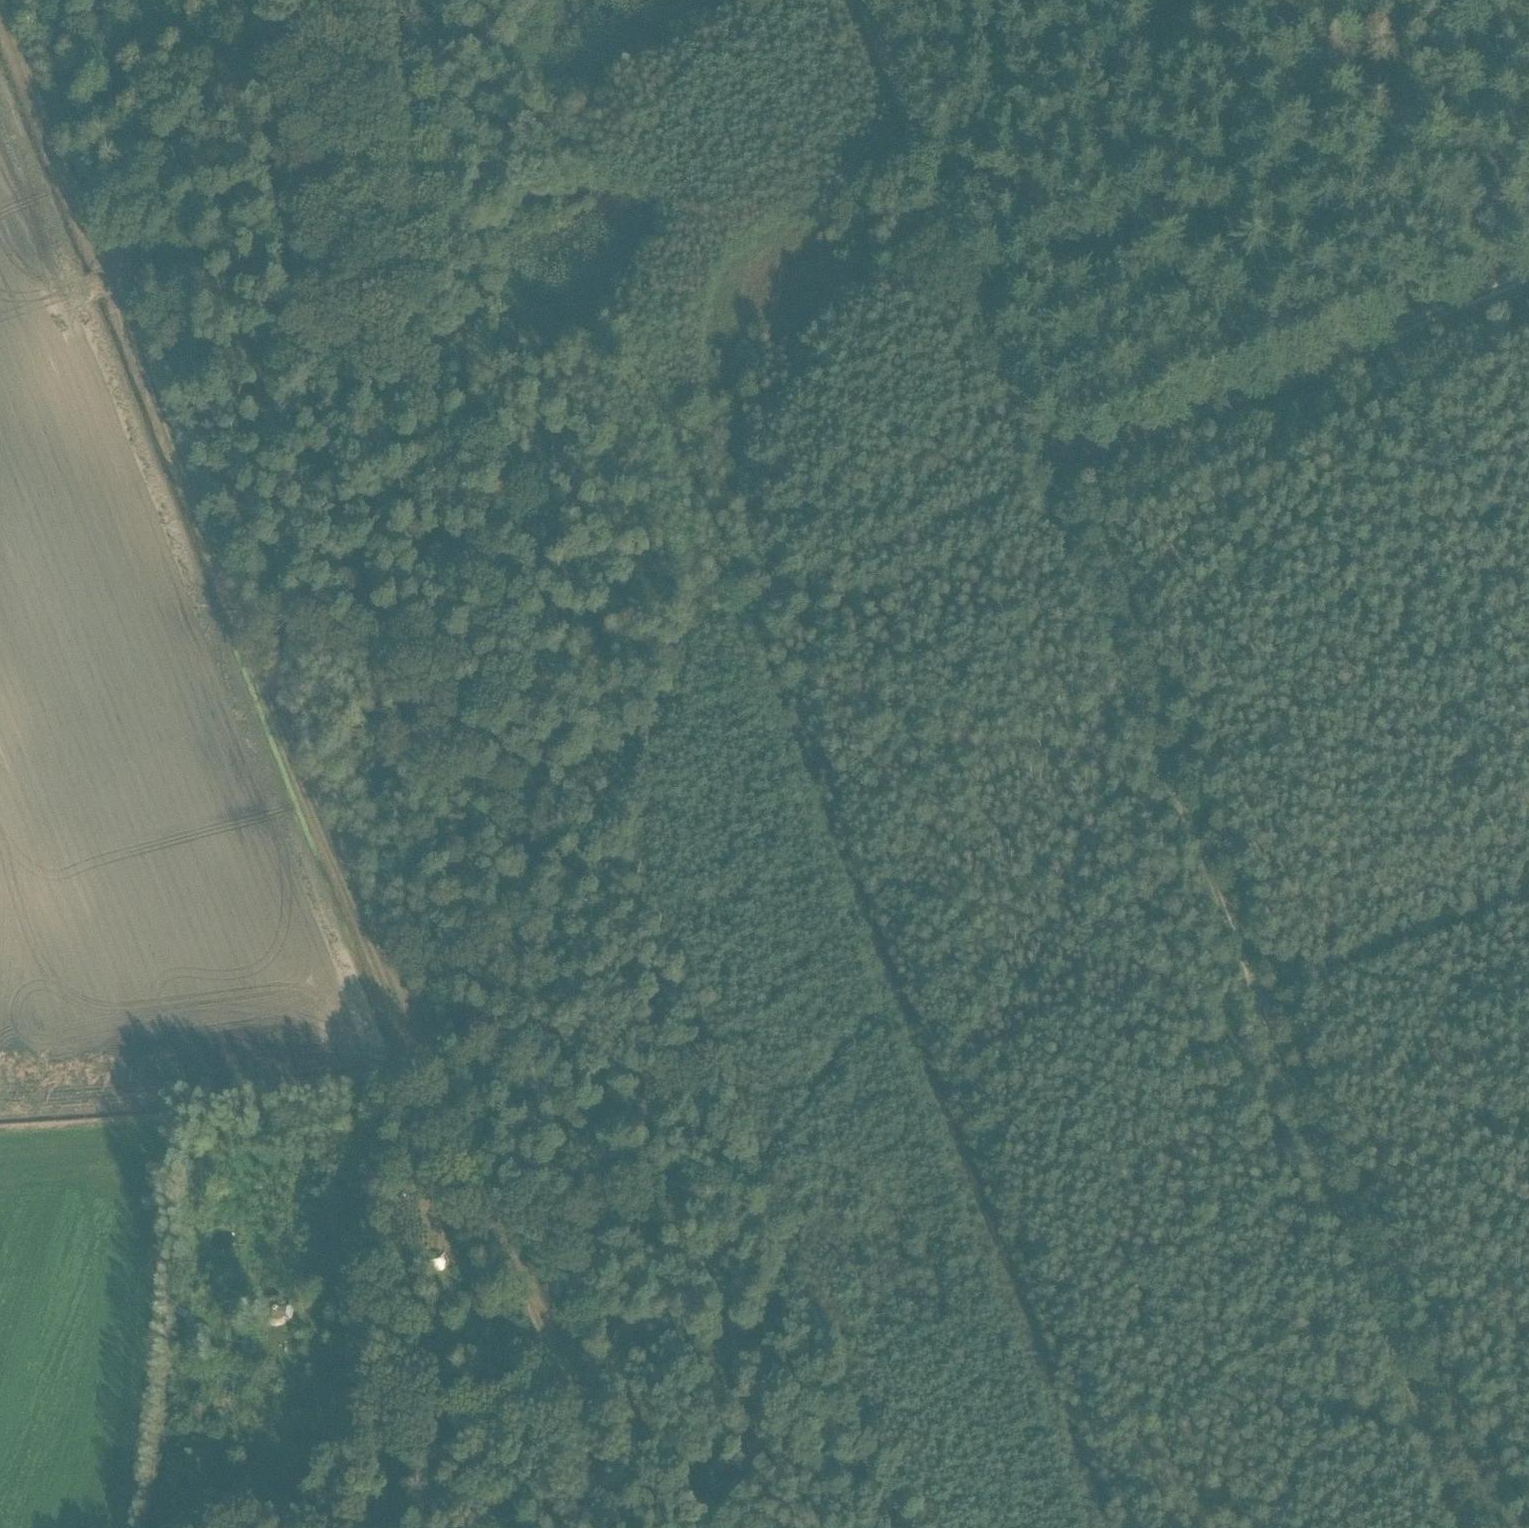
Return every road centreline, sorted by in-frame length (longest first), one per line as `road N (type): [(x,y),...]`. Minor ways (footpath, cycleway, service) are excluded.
road 1 (track): [(870,0),(1251,997),(1465,1527)]
road 2 (track): [(0,31),(120,309),(604,1527)]
road 3 (track): [(1052,476),(1528,284)]
road 4 (track): [(300,0),(230,79),(146,232),(120,309)]
road 5 (track): [(1528,886),(1251,997)]
road 6 (track): [(1479,0),(1528,129)]

